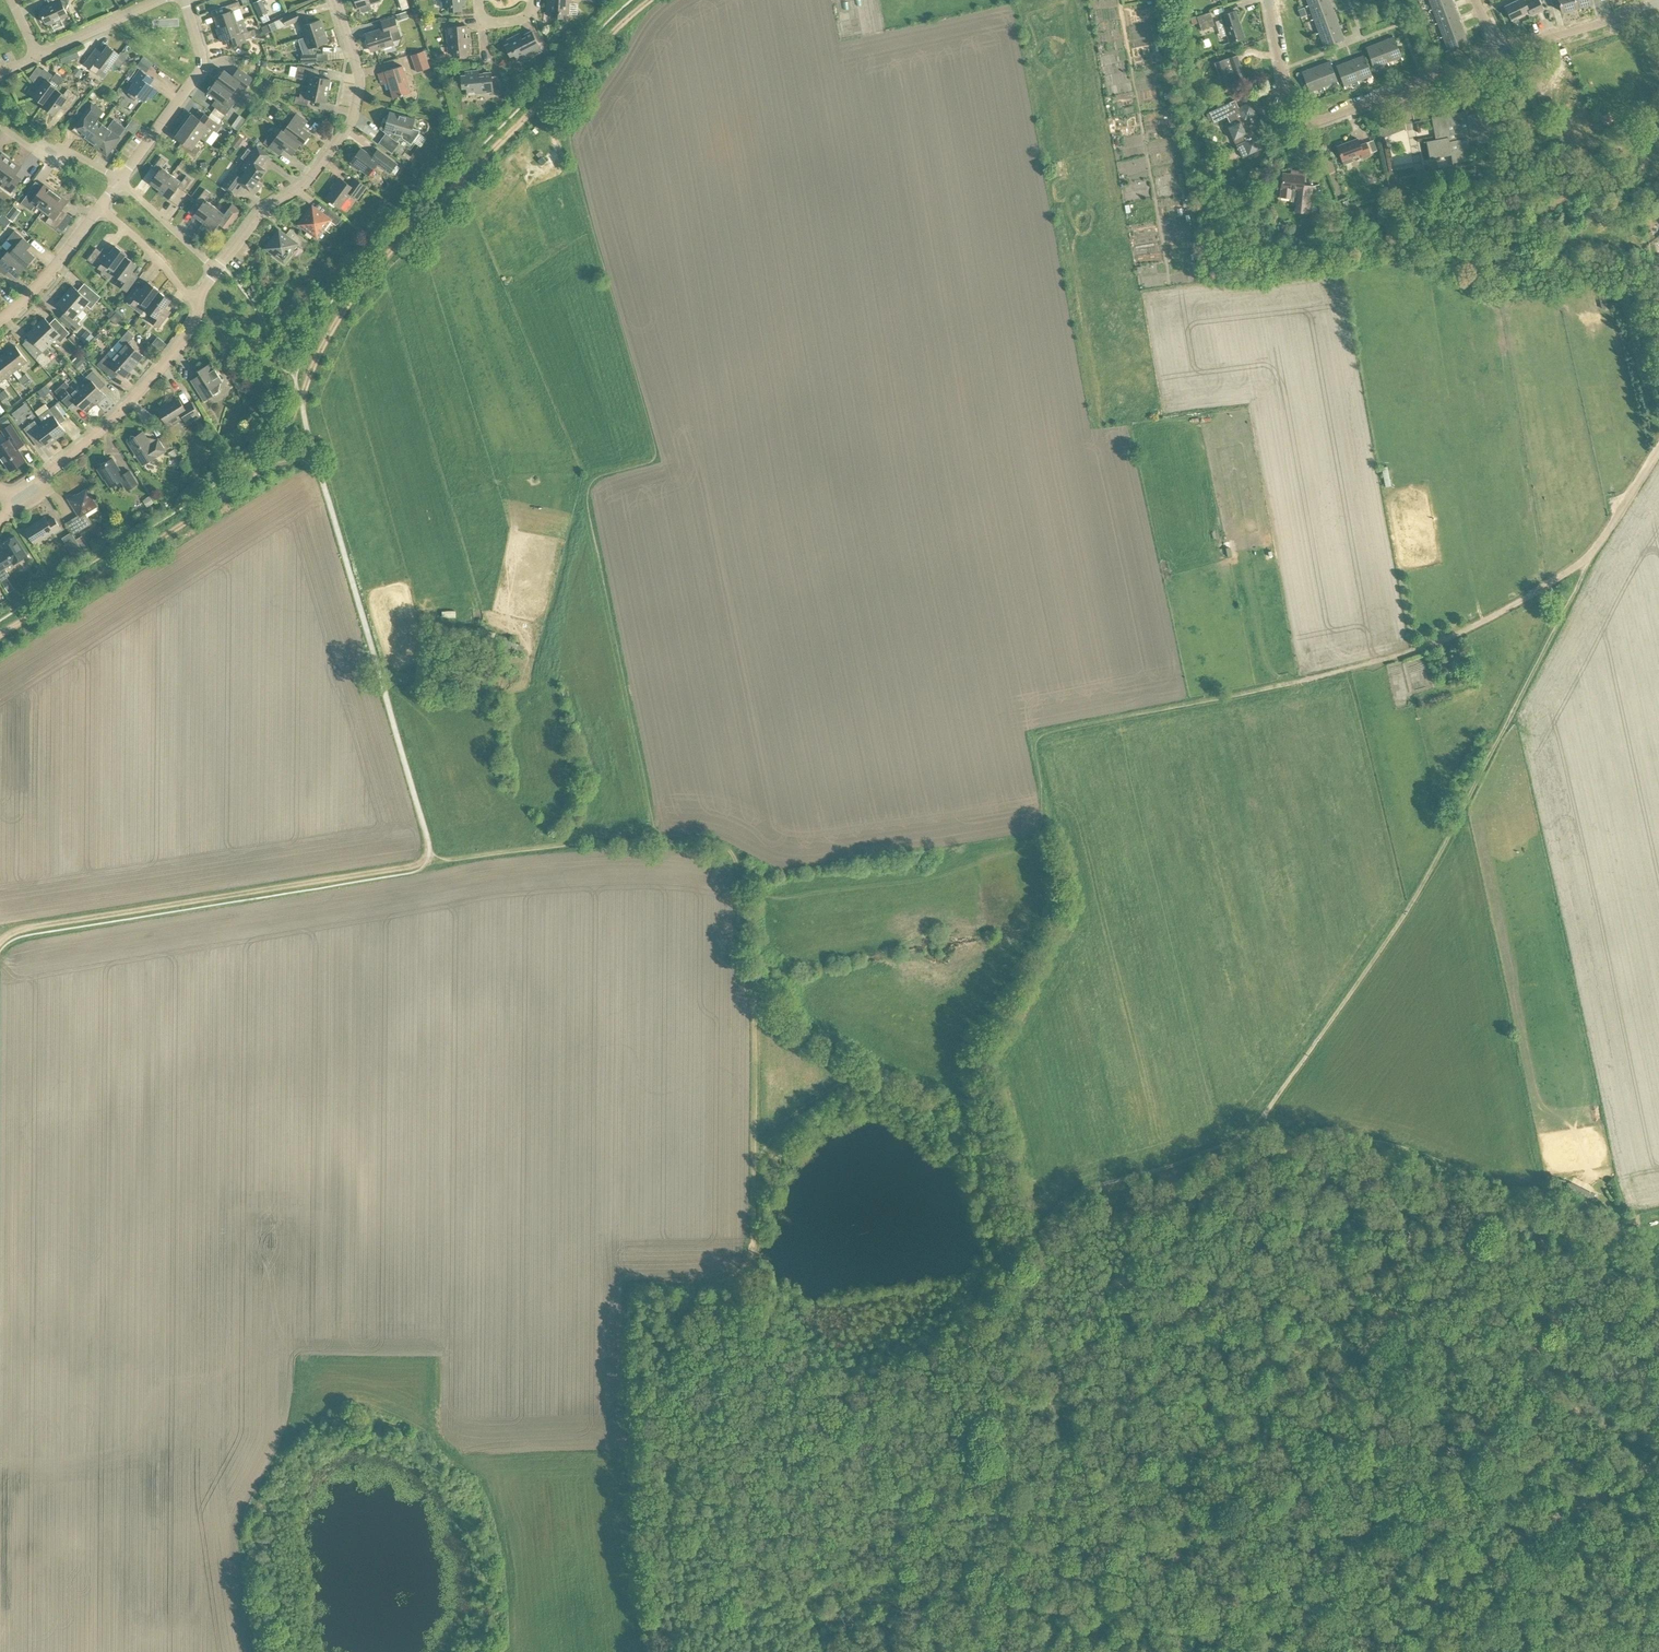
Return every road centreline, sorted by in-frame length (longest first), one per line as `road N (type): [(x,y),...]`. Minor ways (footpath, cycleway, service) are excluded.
road 1 (track): [(1258,1132),(1436,859),(1592,553),(1658,449)]
road 2 (track): [(1592,553),(1472,627),(1396,655),(1042,735),(1034,750),(1042,800),(1038,835)]
road 3 (track): [(649,1651),(635,1499),(629,1297),(653,1281),(745,1273),(753,1183)]
road 4 (track): [(300,400),(329,333),(382,257),(460,175),(653,0)]
road 5 (track): [(1165,1651),(1180,1519),(1257,1149)]
road 6 (track): [(430,853),(300,400)]
road 7 (track): [(0,942),(28,926),(414,866),(430,853)]
road 8 (track): [(430,853),(446,861),(619,835),(709,836),(737,864),(739,940),(751,976)]
road 9 (track): [(0,635),(243,484),(271,454),(300,400)]
road 10 (tertiary): [(1370,1651),(1471,1572),(1658,1463)]
road 11 (residential): [(1505,47),(1308,120),(1287,100),(1269,0)]
road 12 (residential): [(217,268),(259,213),(304,182),(352,119),(358,71),(336,0)]
road 13 (residential): [(6,499),(135,397),(195,321),(199,299)]
road 14 (residential): [(119,181),(197,78),(184,0)]
road 15 (track): [(751,976),(753,1183)]
road 16 (track): [(1171,1605),(1005,1651)]
road 17 (residential): [(1505,47),(1606,23),(1658,1)]
road 18 (residential): [(0,321),(101,208)]
road 19 (residential): [(38,56),(161,0)]
road 20 (residential): [(119,181),(73,154),(31,148),(0,125)]
road 21 (residential): [(199,299),(101,208)]
road 22 (residential): [(217,268),(119,181)]

